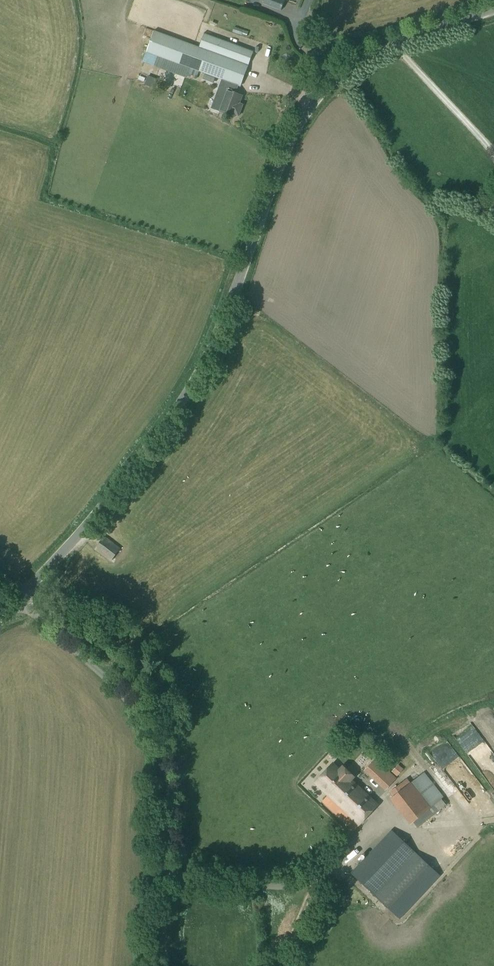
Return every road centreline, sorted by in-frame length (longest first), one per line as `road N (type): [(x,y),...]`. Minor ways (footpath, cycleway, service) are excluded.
road 1 (unclassified): [(19,595),(73,543),(213,351),(288,145),(315,100),(390,42),(493,8)]
road 2 (unclassified): [(168,965),(166,783),(155,748),(19,595)]

